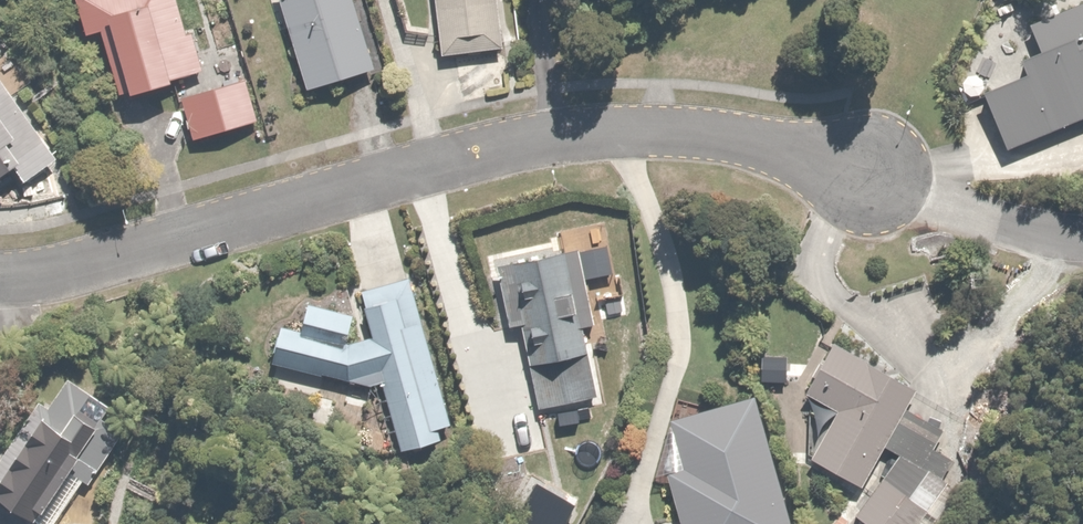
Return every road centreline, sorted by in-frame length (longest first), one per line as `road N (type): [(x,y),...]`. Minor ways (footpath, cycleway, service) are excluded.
road 1 (residential): [(0,270),(83,264),(524,137),(682,128),(803,149),(869,174)]
road 2 (residential): [(1082,234),(1002,220),(869,174)]

